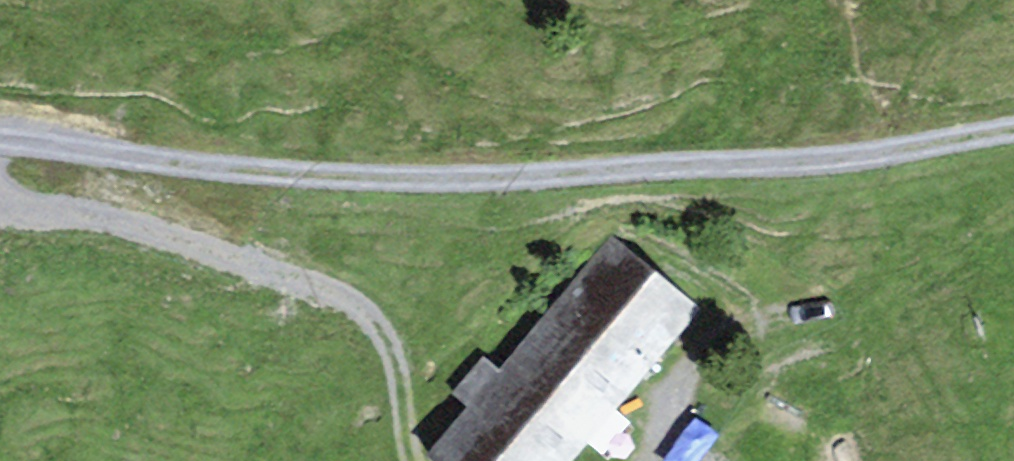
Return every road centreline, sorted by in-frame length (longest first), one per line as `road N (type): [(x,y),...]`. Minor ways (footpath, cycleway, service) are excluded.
road 1 (track): [(1013,134),(828,164),(393,176),(246,171),(0,141)]
road 2 (track): [(91,152),(209,225),(349,297),(380,327),(395,364),(413,460)]
road 3 (track): [(640,460),(701,349),(766,317),(895,285),(1013,209)]

